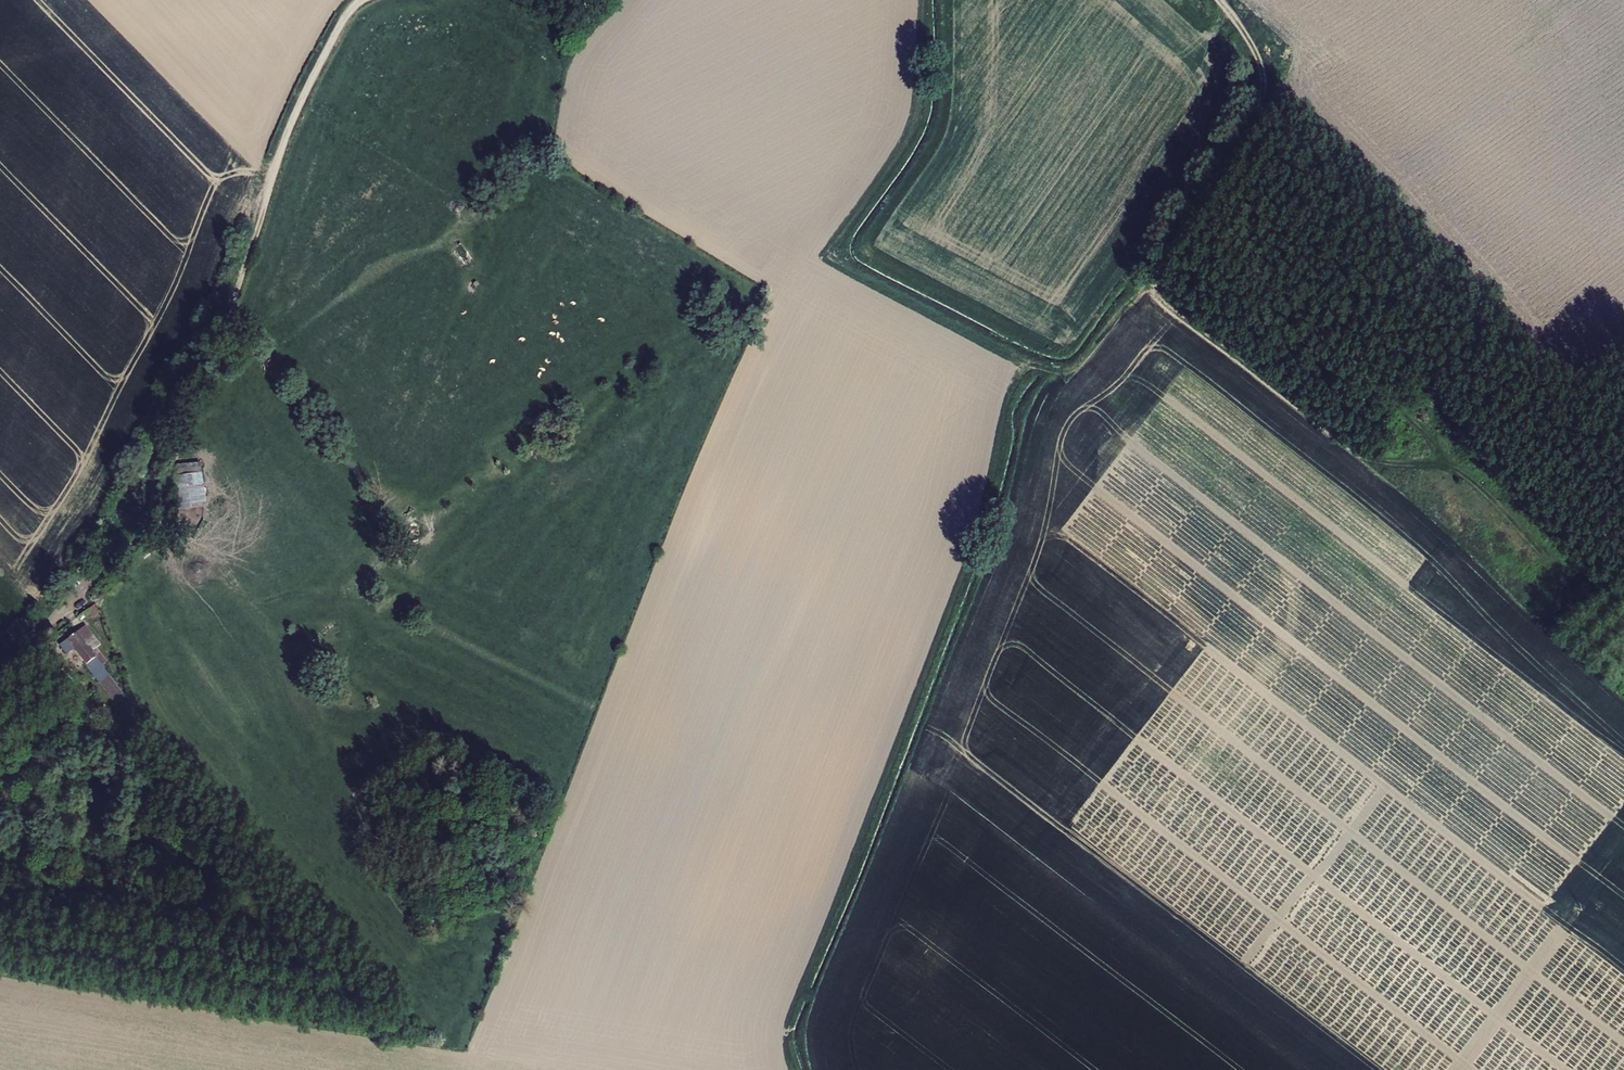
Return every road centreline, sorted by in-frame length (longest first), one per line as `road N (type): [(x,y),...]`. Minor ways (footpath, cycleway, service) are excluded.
road 1 (track): [(0,661),(158,522),(166,436),(223,317),(256,205),(306,81),(345,9),(374,0)]
road 2 (track): [(1220,0),(1265,71),(1252,138),(1088,358),(1063,373),(1024,364)]
road 3 (track): [(1141,291),(1372,455),(1429,466)]

